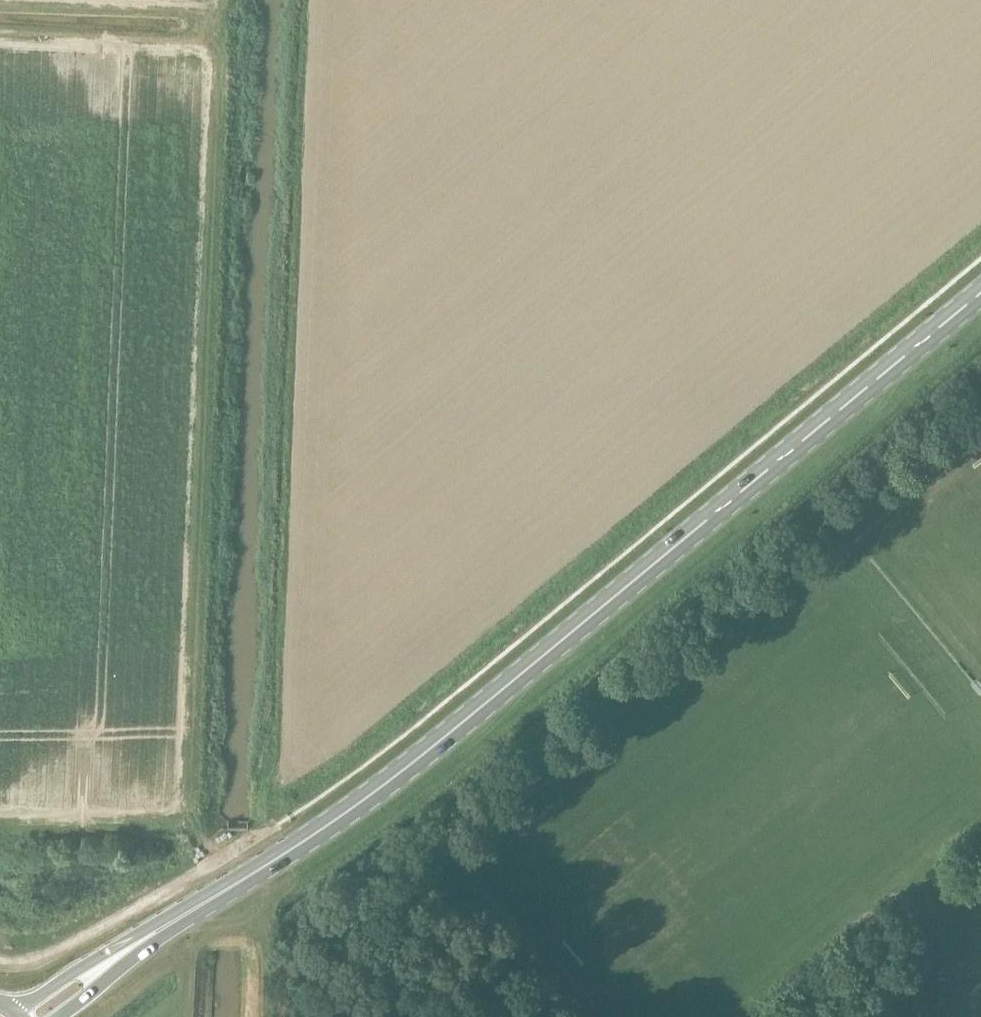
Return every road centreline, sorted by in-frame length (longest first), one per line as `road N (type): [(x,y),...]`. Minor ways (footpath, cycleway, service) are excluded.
road 1 (primary): [(156,932),(388,782),(980,292)]
road 2 (primary): [(156,932),(142,930),(35,999),(6,1007)]
road 3 (track): [(235,883),(263,935),(262,1016)]
road 4 (primary): [(60,1016),(156,932)]

